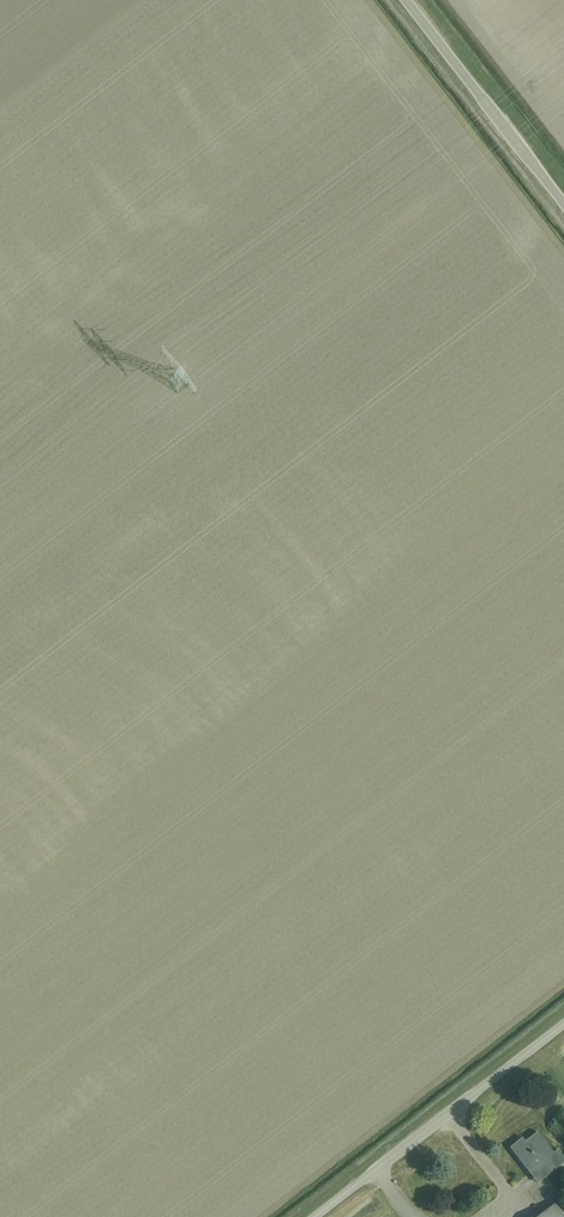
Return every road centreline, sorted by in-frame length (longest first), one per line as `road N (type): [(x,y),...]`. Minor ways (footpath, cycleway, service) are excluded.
road 1 (unclassified): [(324,1216),(563,1026)]
road 2 (unclassified): [(563,199),(403,0)]

